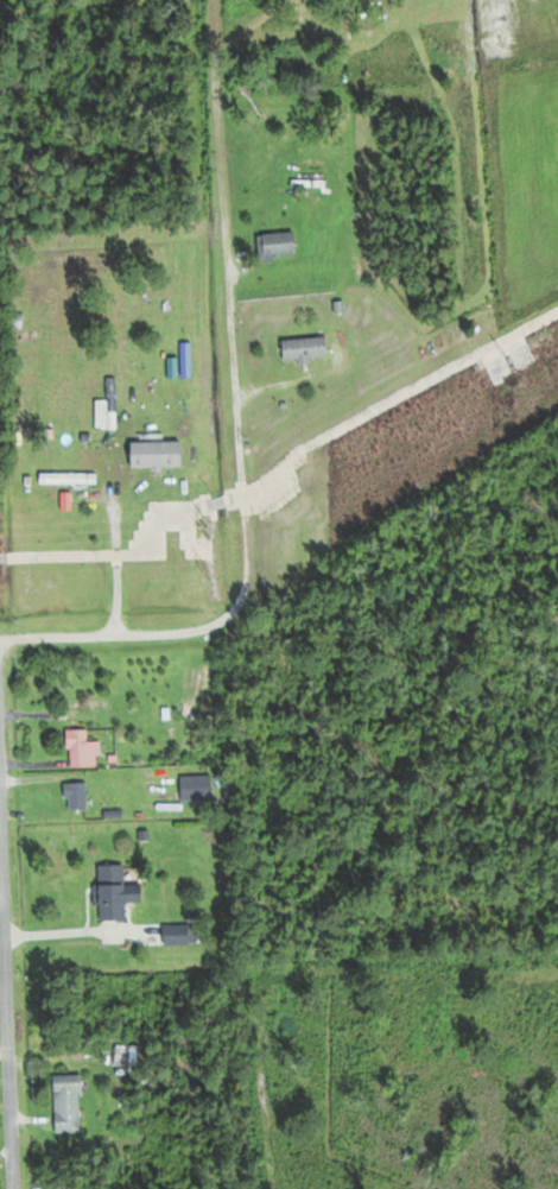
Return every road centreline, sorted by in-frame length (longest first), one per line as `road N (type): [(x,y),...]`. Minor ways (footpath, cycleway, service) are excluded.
road 1 (residential): [(0,641),(203,630),(227,616),(243,590),(214,81)]
road 2 (residential): [(0,836),(12,1188)]

